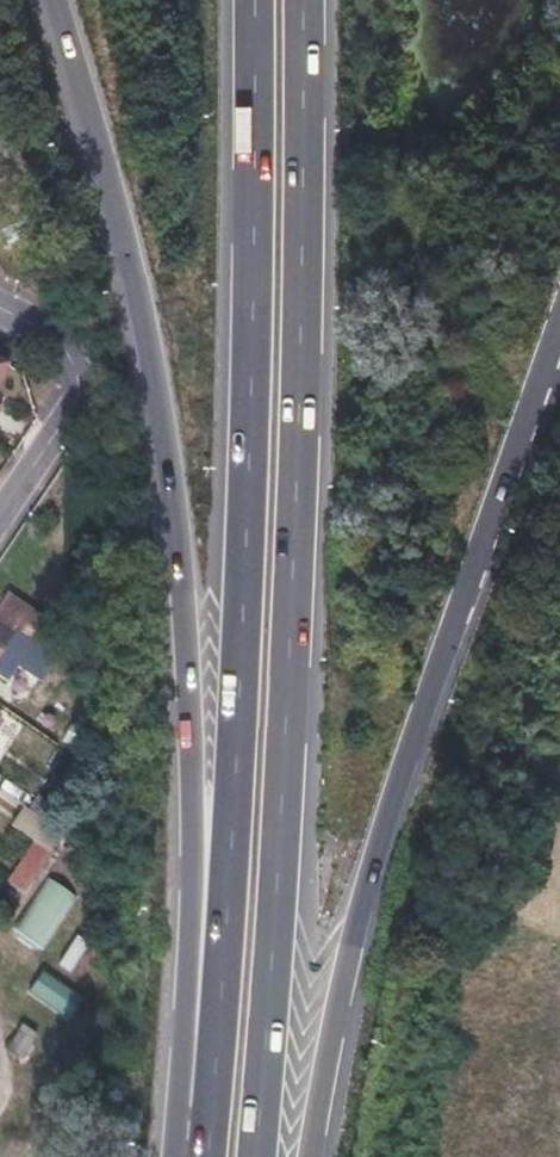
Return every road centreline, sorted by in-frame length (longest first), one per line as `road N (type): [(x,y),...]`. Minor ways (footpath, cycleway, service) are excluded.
road 1 (motorway): [(55,0),(106,163),(164,448),(193,834),(185,1156)]
road 2 (motorway): [(253,0),(250,406),(218,1059),(202,1156)]
road 3 (motorway): [(254,1156),(288,733),(301,337),(301,0)]
road 4 (motorway): [(312,1156),(365,891),(555,348)]
road 5 (residential): [(0,509),(82,384),(51,336),(0,307)]

